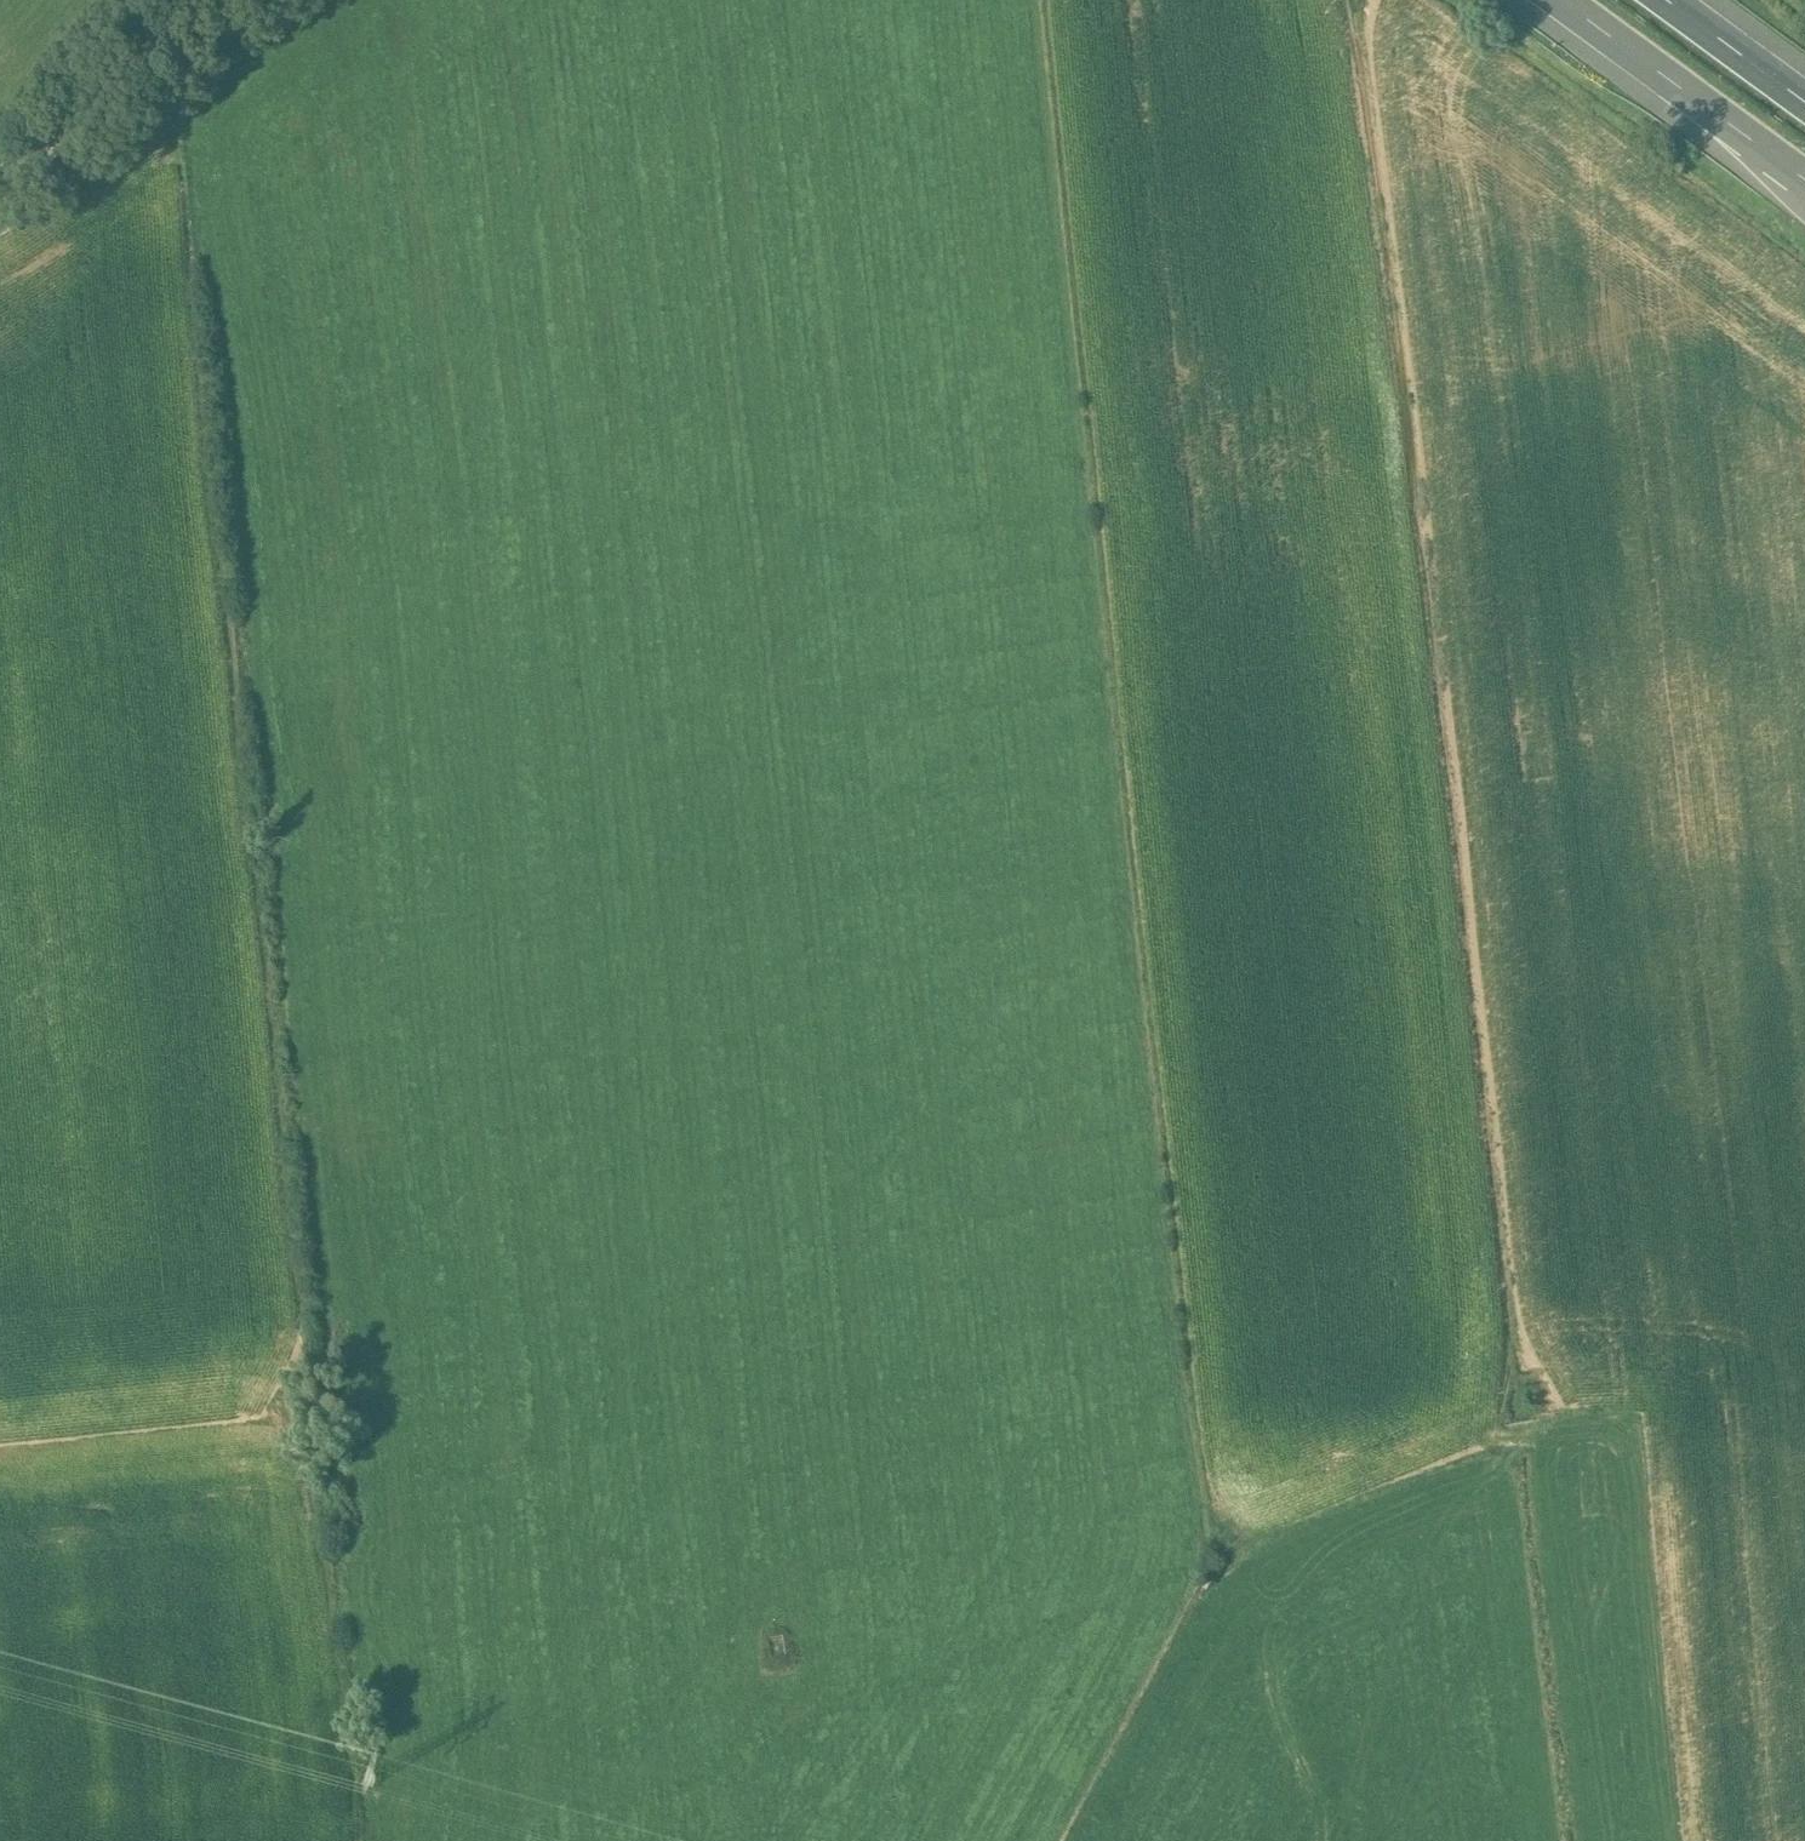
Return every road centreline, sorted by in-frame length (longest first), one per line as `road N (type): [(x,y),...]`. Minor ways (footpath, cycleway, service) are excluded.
road 1 (motorway): [(1559,0),(1804,182)]
road 2 (unclassified): [(204,0),(0,194)]
road 3 (motorway): [(1804,103),(1666,0)]

